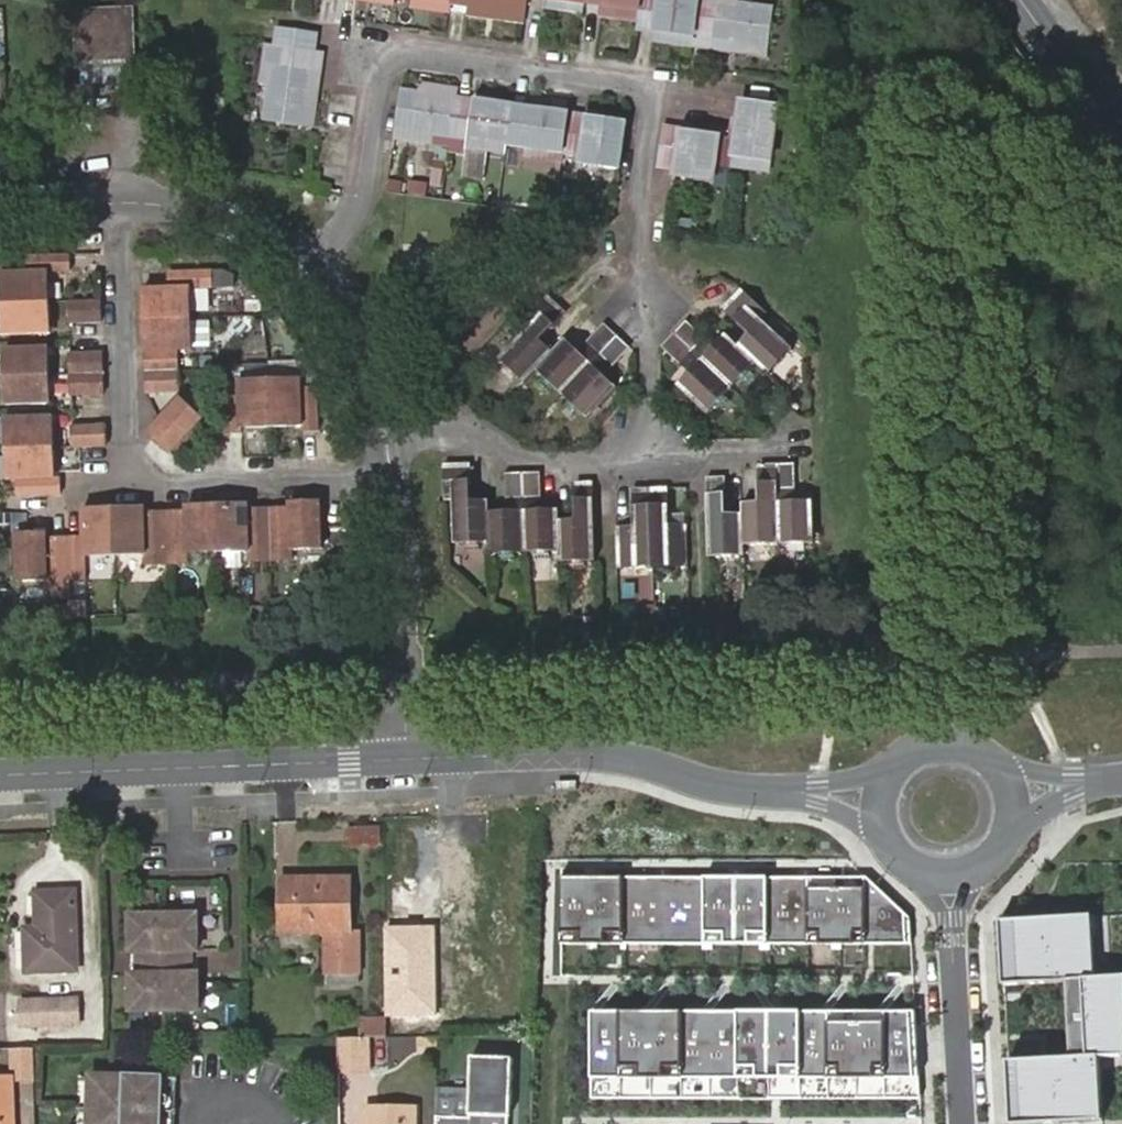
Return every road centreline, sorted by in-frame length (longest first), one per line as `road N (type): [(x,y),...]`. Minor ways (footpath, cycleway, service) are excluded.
road 1 (residential): [(408,760),(393,458),(373,353),(322,256),(228,224),(125,208),(0,227)]
road 2 (tertiary): [(821,794),(752,791),(586,755),(408,760)]
road 3 (tertiary): [(408,760),(0,775)]
road 4 (residential): [(952,874),(966,1123)]
road 5 (residential): [(391,63),(337,22),(301,10),(171,0)]
road 6 (secondary): [(1121,139),(1027,0)]
road 7 (tertiary): [(994,758),(943,740),(909,752),(886,779)]

